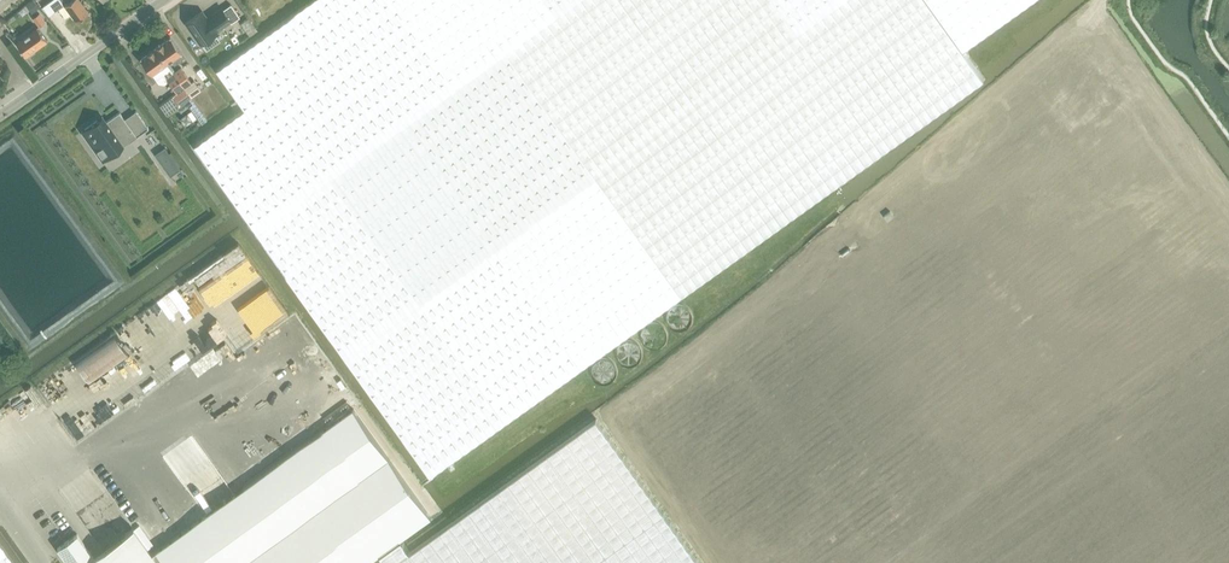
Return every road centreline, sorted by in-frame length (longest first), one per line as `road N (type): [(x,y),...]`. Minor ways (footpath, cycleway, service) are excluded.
road 1 (unclassified): [(160,0),(0,113)]

